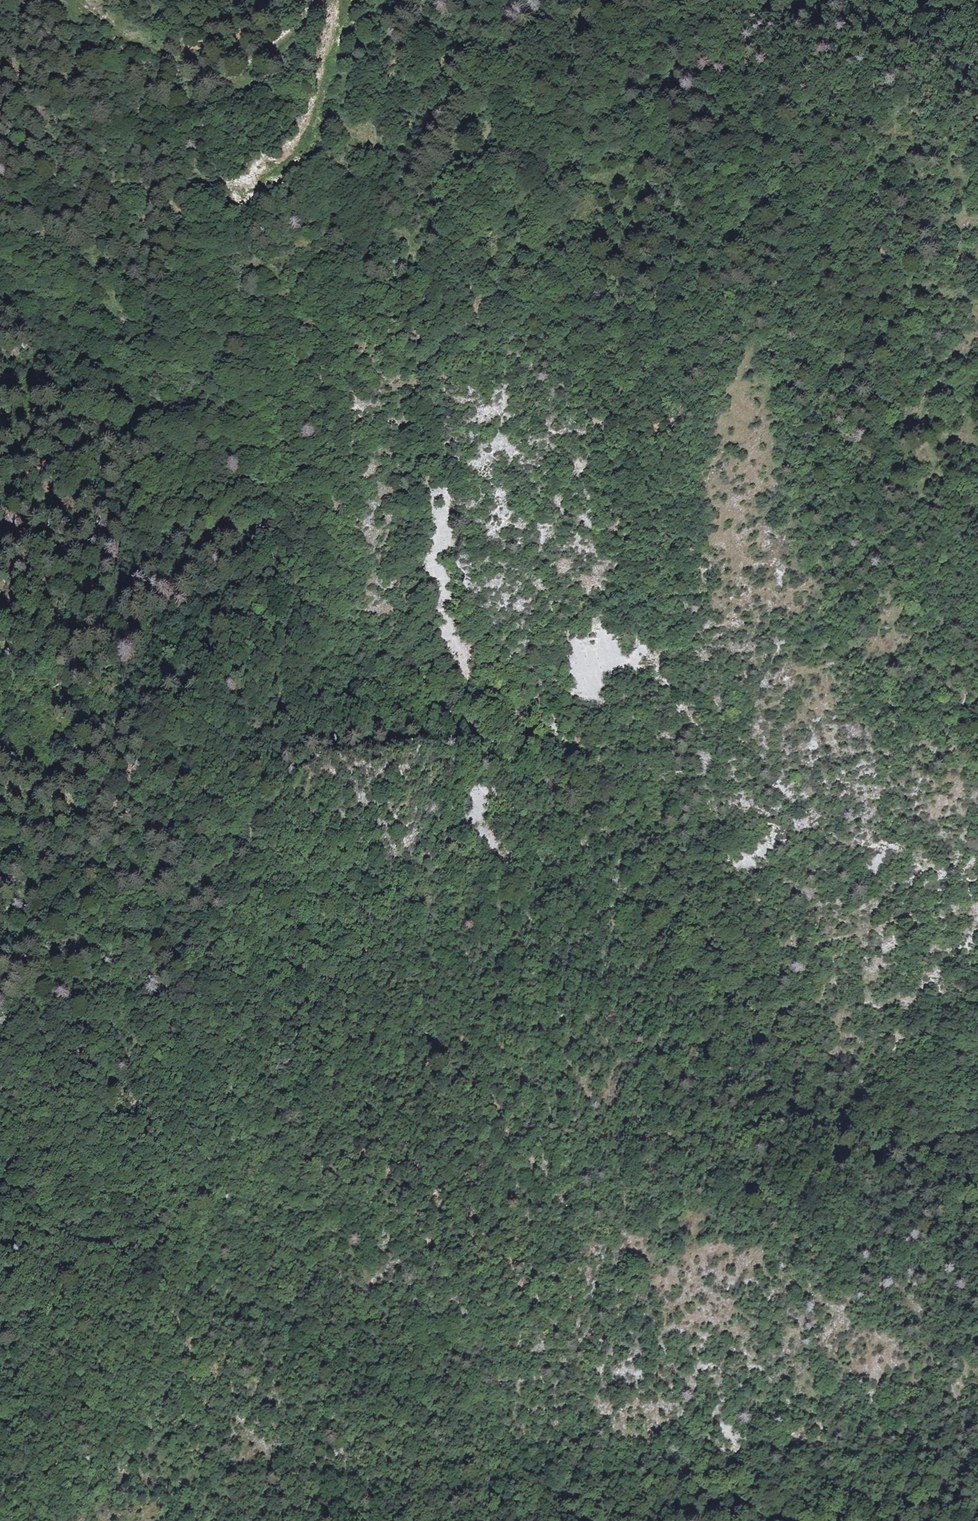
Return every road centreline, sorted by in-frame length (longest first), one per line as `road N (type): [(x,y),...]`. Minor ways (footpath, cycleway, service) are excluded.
road 1 (track): [(318,0),(233,72),(147,36),(87,0)]
road 2 (track): [(338,0),(312,104),(285,154),(234,183)]

